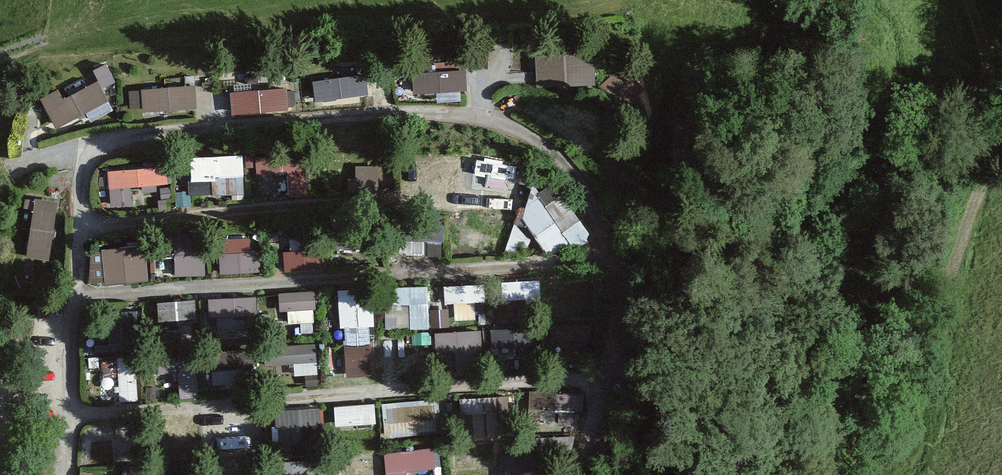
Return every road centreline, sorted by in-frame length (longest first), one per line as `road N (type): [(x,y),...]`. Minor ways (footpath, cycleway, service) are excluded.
road 1 (track): [(964,0),(991,74),(987,167),(936,307),(845,474)]

